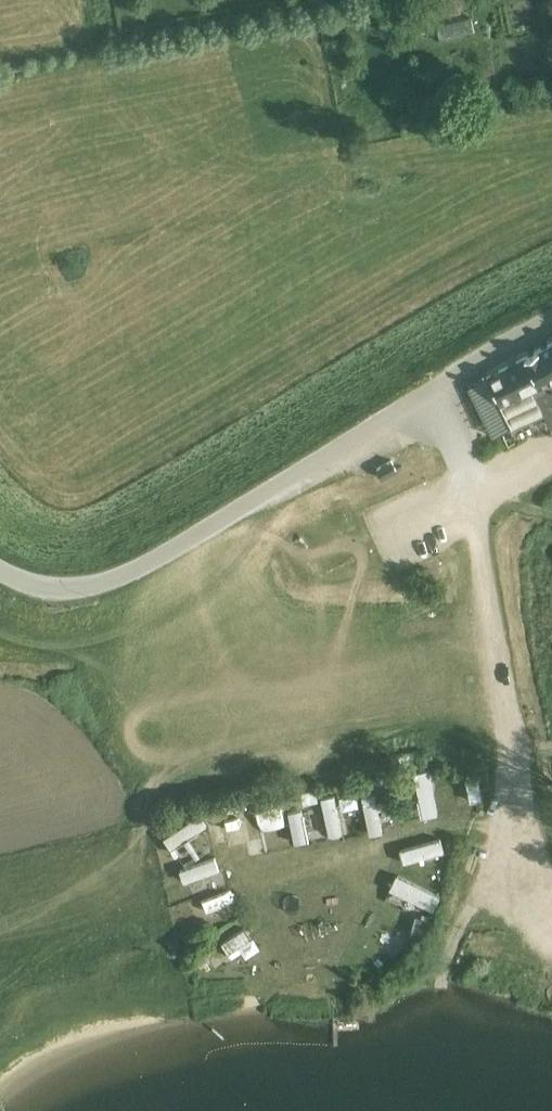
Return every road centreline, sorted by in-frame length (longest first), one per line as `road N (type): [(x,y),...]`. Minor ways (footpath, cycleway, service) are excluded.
road 1 (unclassified): [(0,572),(84,589),(120,577),(429,389)]
road 2 (unclassified): [(541,893),(476,492)]
road 3 (unclassified): [(429,389),(551,321)]

